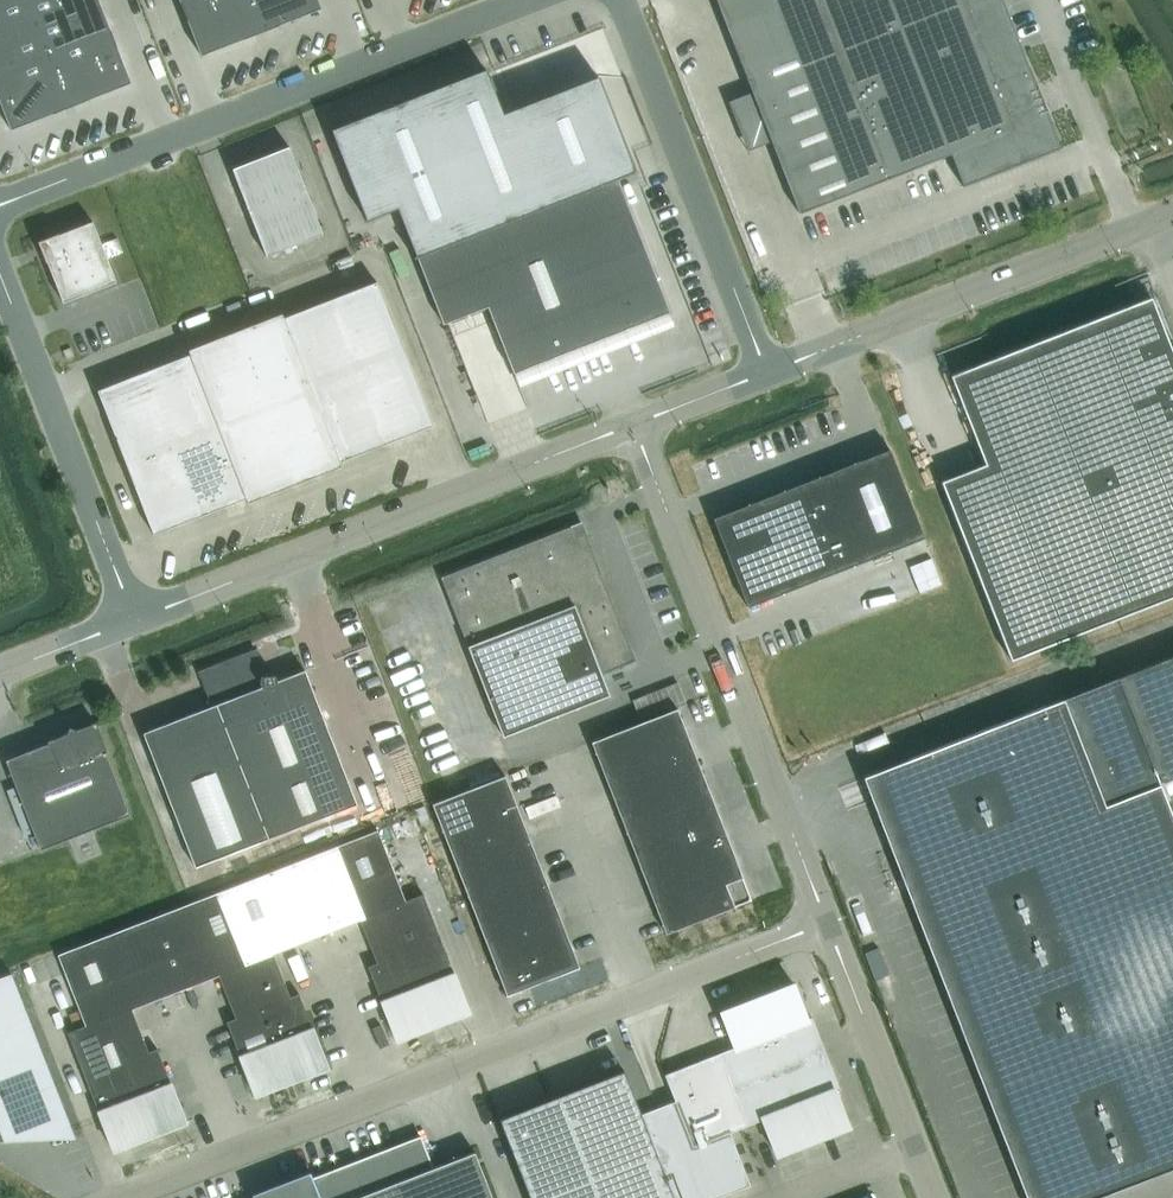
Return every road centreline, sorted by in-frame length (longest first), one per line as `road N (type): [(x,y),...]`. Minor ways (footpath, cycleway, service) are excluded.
road 1 (unclassified): [(114,1197),(827,922)]
road 2 (unclassified): [(0,205),(523,0)]
road 3 (unclassified): [(134,619),(633,424)]
road 4 (unclassified): [(827,922),(633,424)]
road 5 (unclassified): [(767,373),(1172,214)]
road 6 (unclassified): [(622,0),(767,373)]
road 7 (unclassified): [(134,619),(0,274)]
road 8 (unclassified): [(934,1197),(827,922)]
road 9 (unclassified): [(0,671),(134,619)]
road 10 (unclassified): [(633,424),(767,373)]

